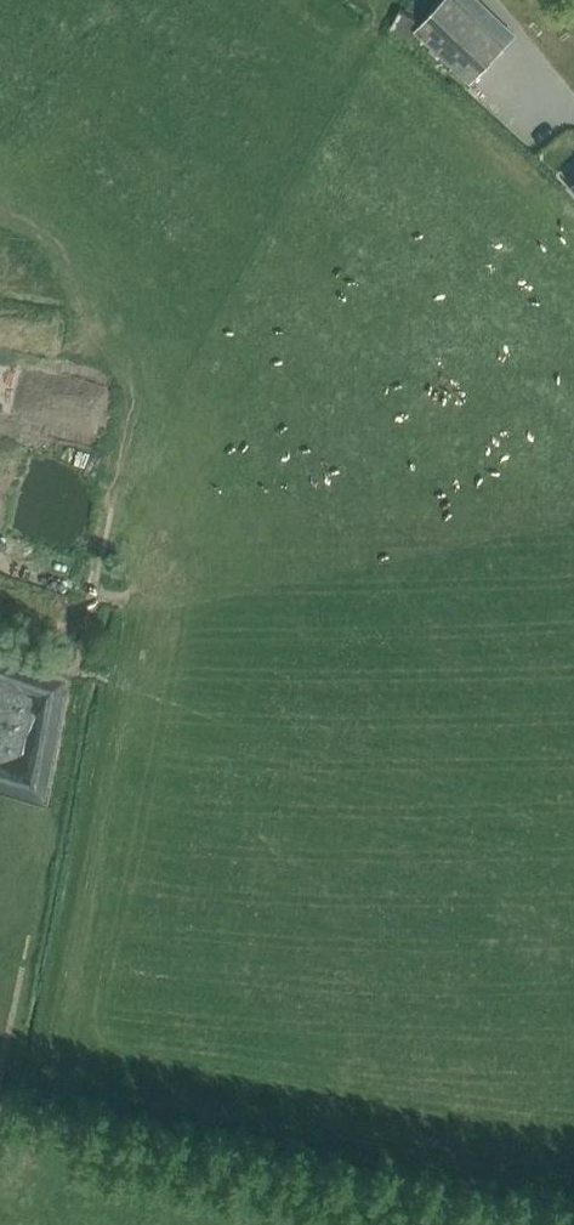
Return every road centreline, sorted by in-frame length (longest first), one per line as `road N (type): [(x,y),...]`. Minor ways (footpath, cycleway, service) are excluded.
road 1 (unclassified): [(573,1224),(0,1117)]

